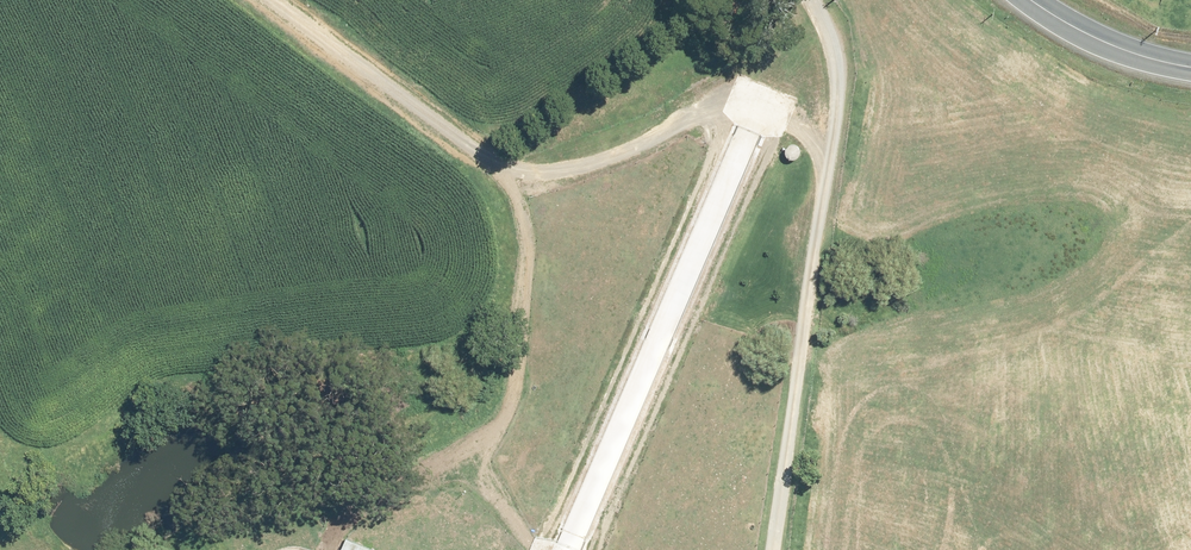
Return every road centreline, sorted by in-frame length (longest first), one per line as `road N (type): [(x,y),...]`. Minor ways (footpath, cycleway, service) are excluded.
road 1 (track): [(560,549),(452,460),(514,379),(512,208),(493,161),(283,0)]
road 2 (track): [(772,549),(829,122),(815,0)]
road 3 (track): [(452,460),(298,549)]
road 4 (tertiary): [(1031,0),(1109,44),(1190,67)]

